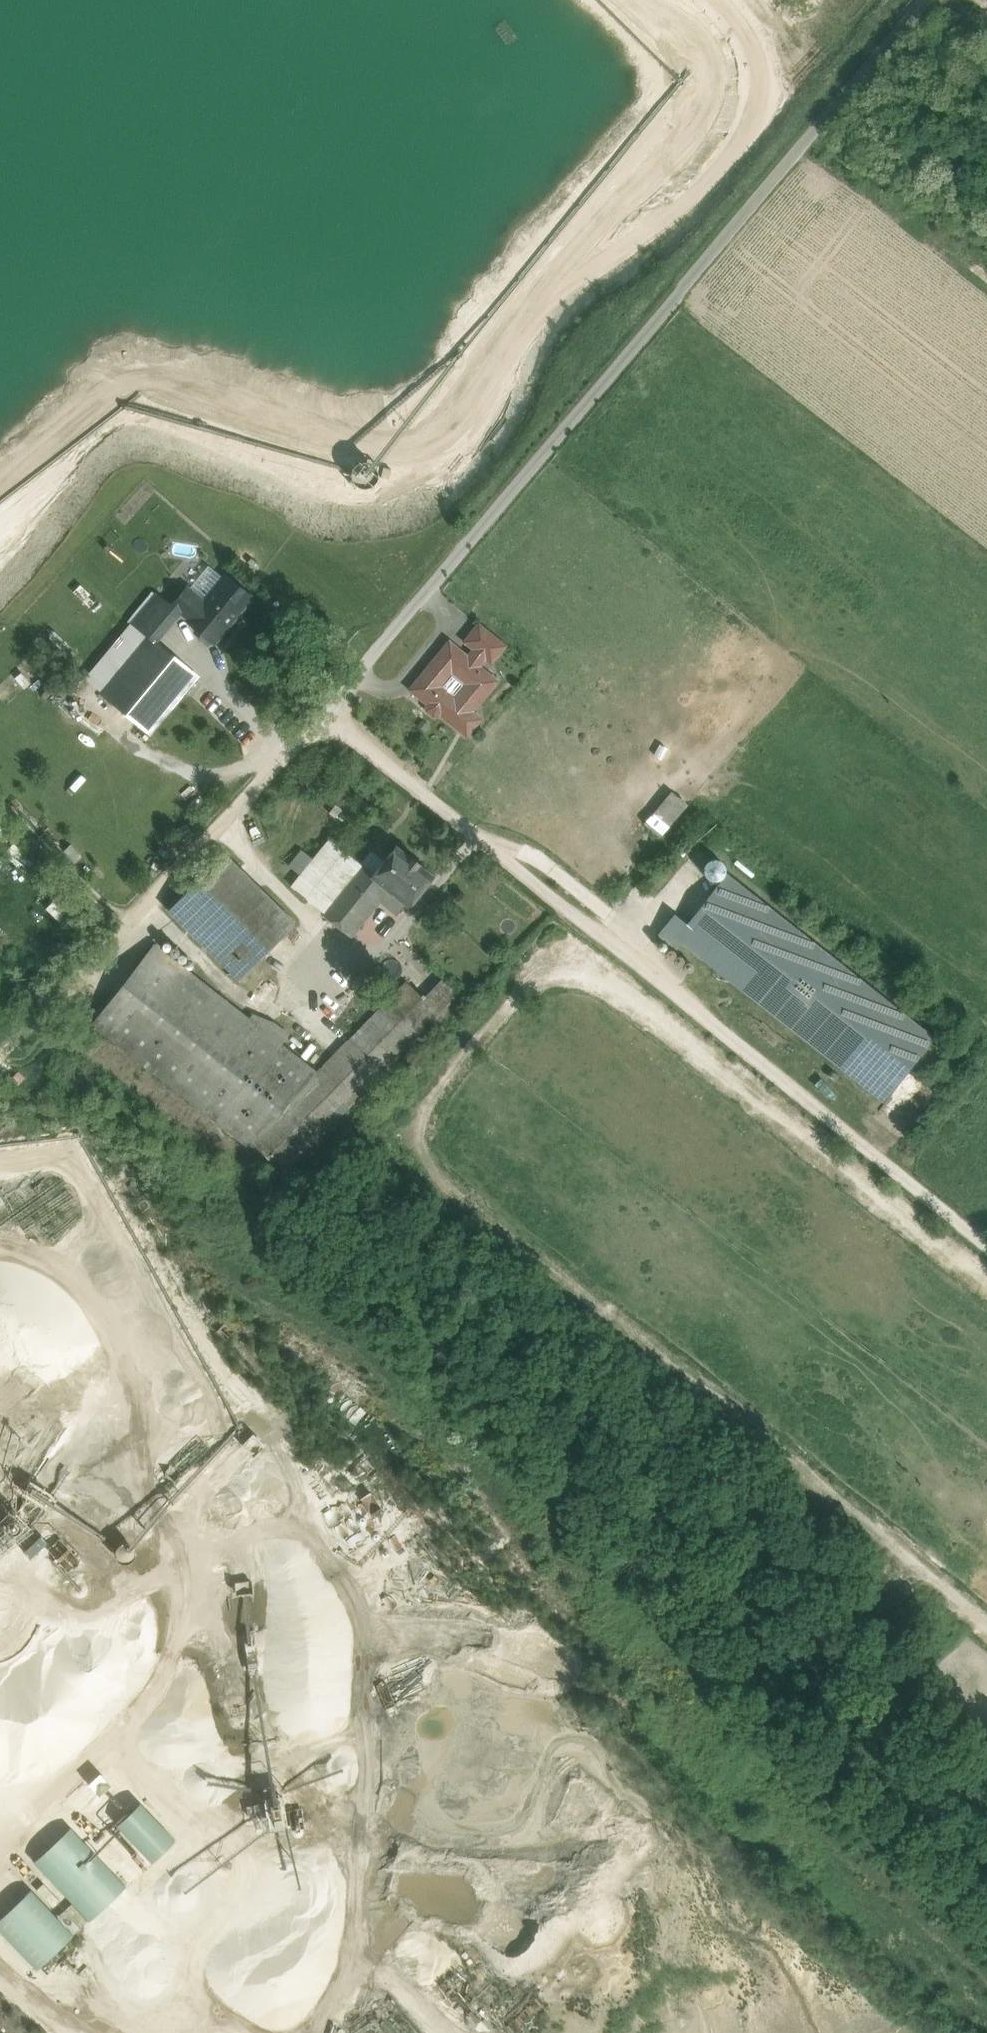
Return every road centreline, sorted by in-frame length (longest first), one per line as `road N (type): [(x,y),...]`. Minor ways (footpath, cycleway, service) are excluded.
road 1 (track): [(54,1005),(326,717),(932,0)]
road 2 (residential): [(986,1241),(326,717)]
road 3 (track): [(268,743),(234,771),(200,775),(153,758),(101,726)]
road 4 (track): [(225,826),(333,951)]
road 5 (track): [(281,765),(185,644)]

